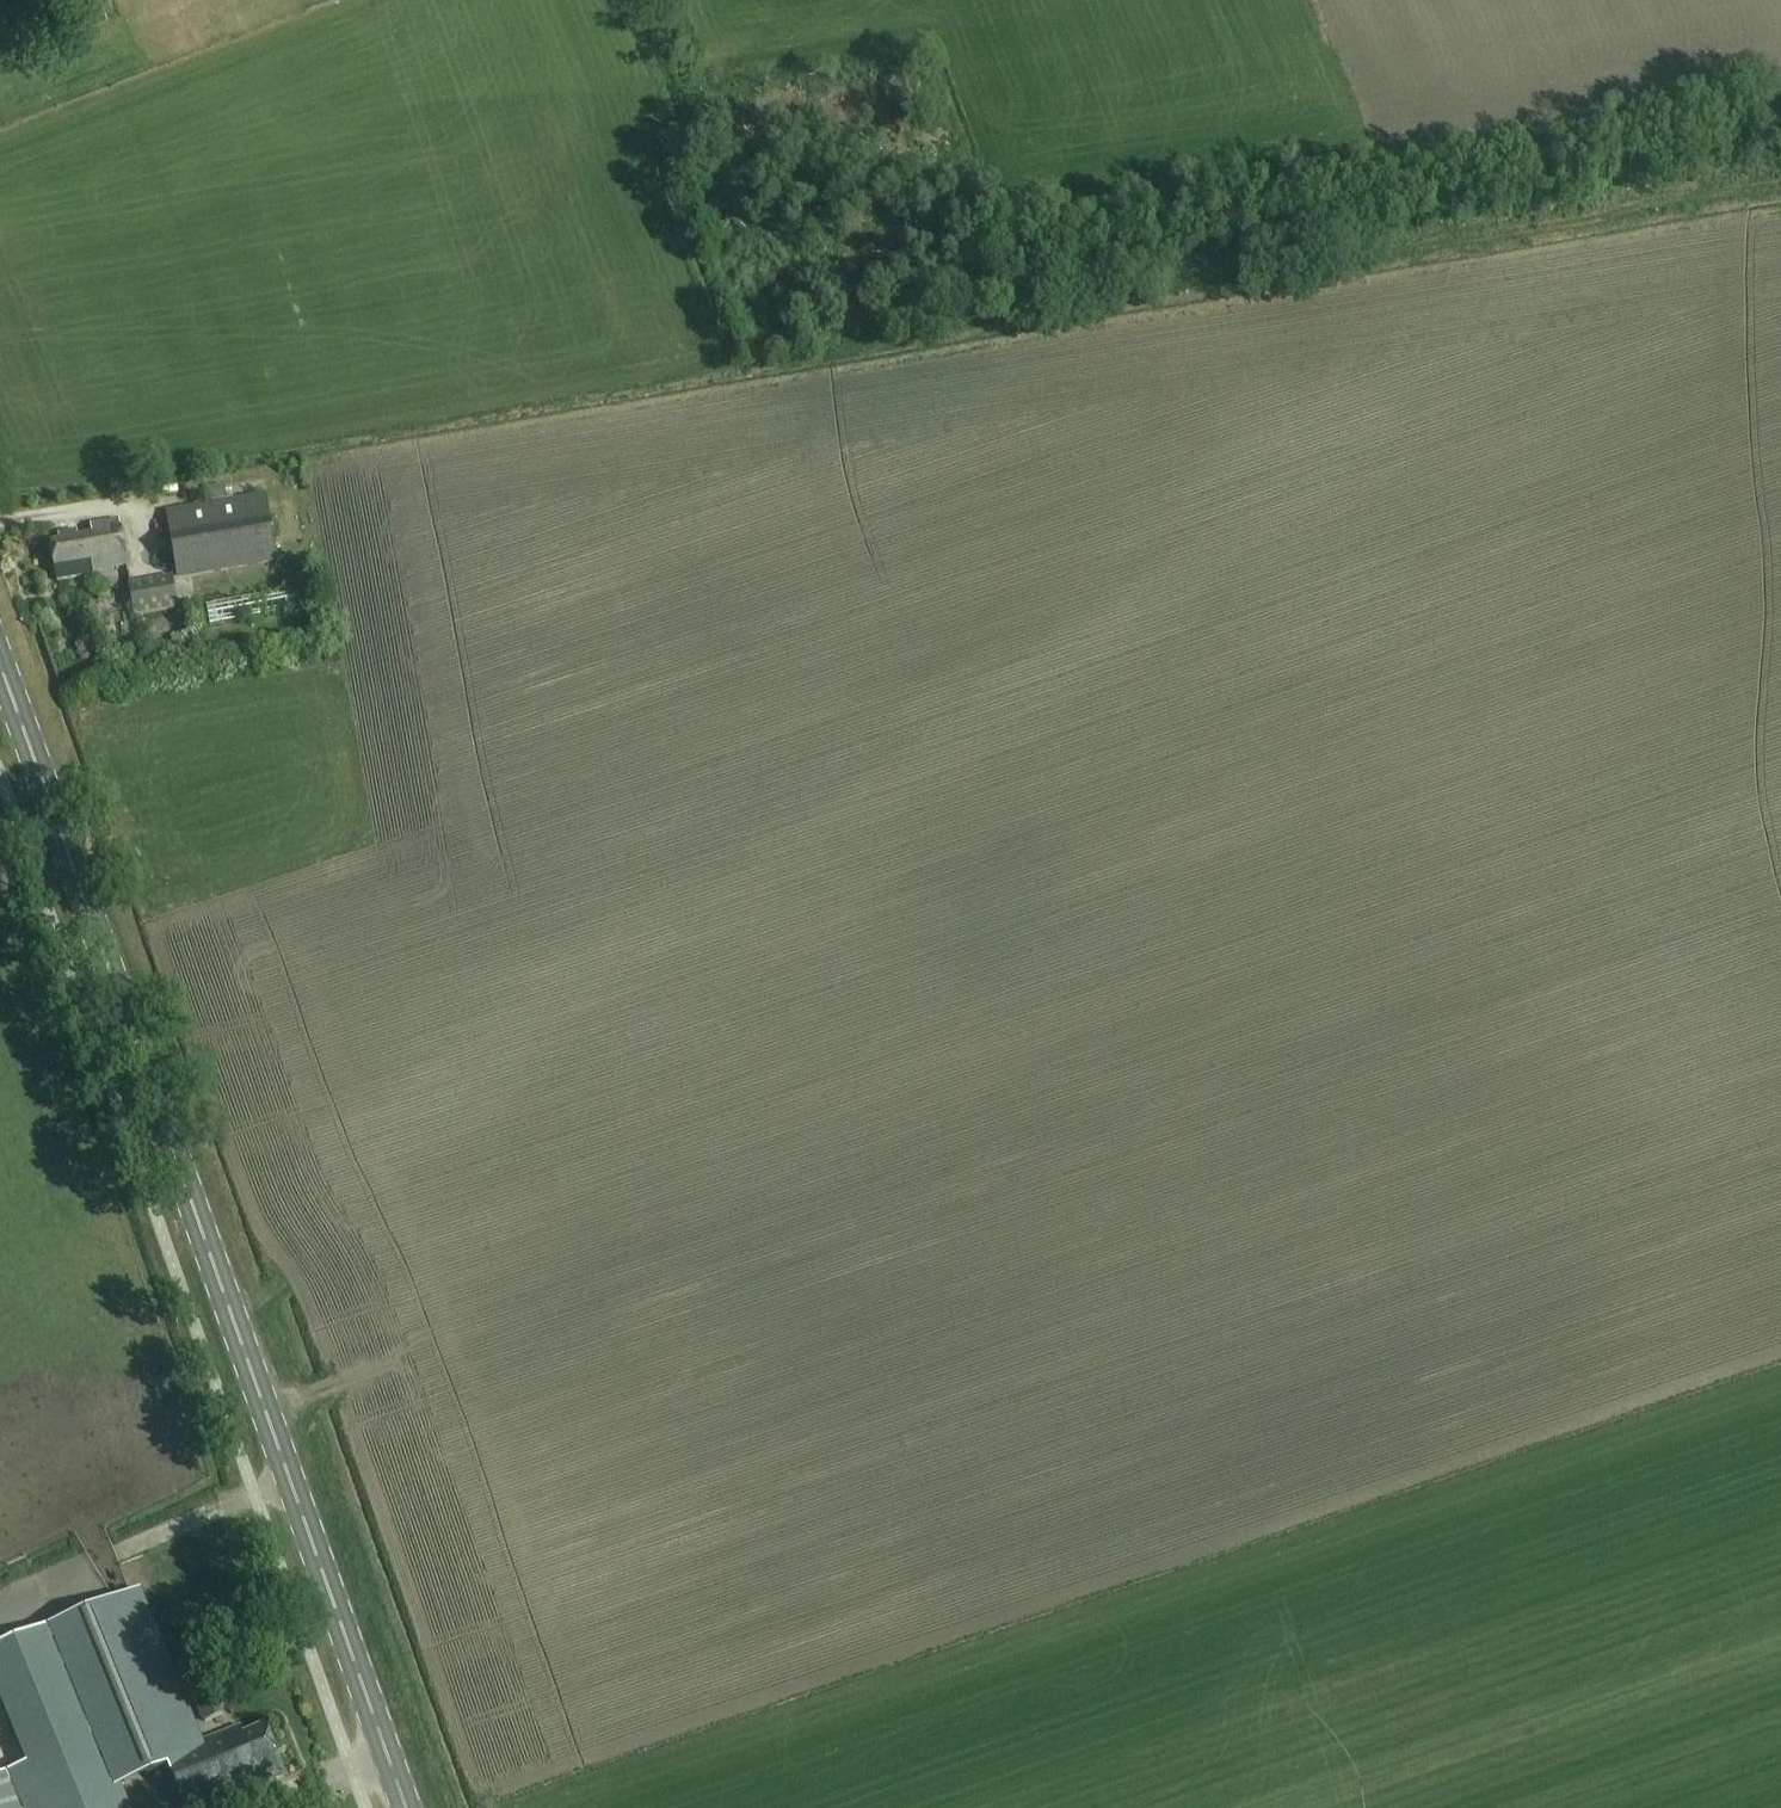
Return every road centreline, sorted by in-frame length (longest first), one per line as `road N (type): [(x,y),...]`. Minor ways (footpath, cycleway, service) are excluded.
road 1 (primary): [(406,1807),(0,672)]

